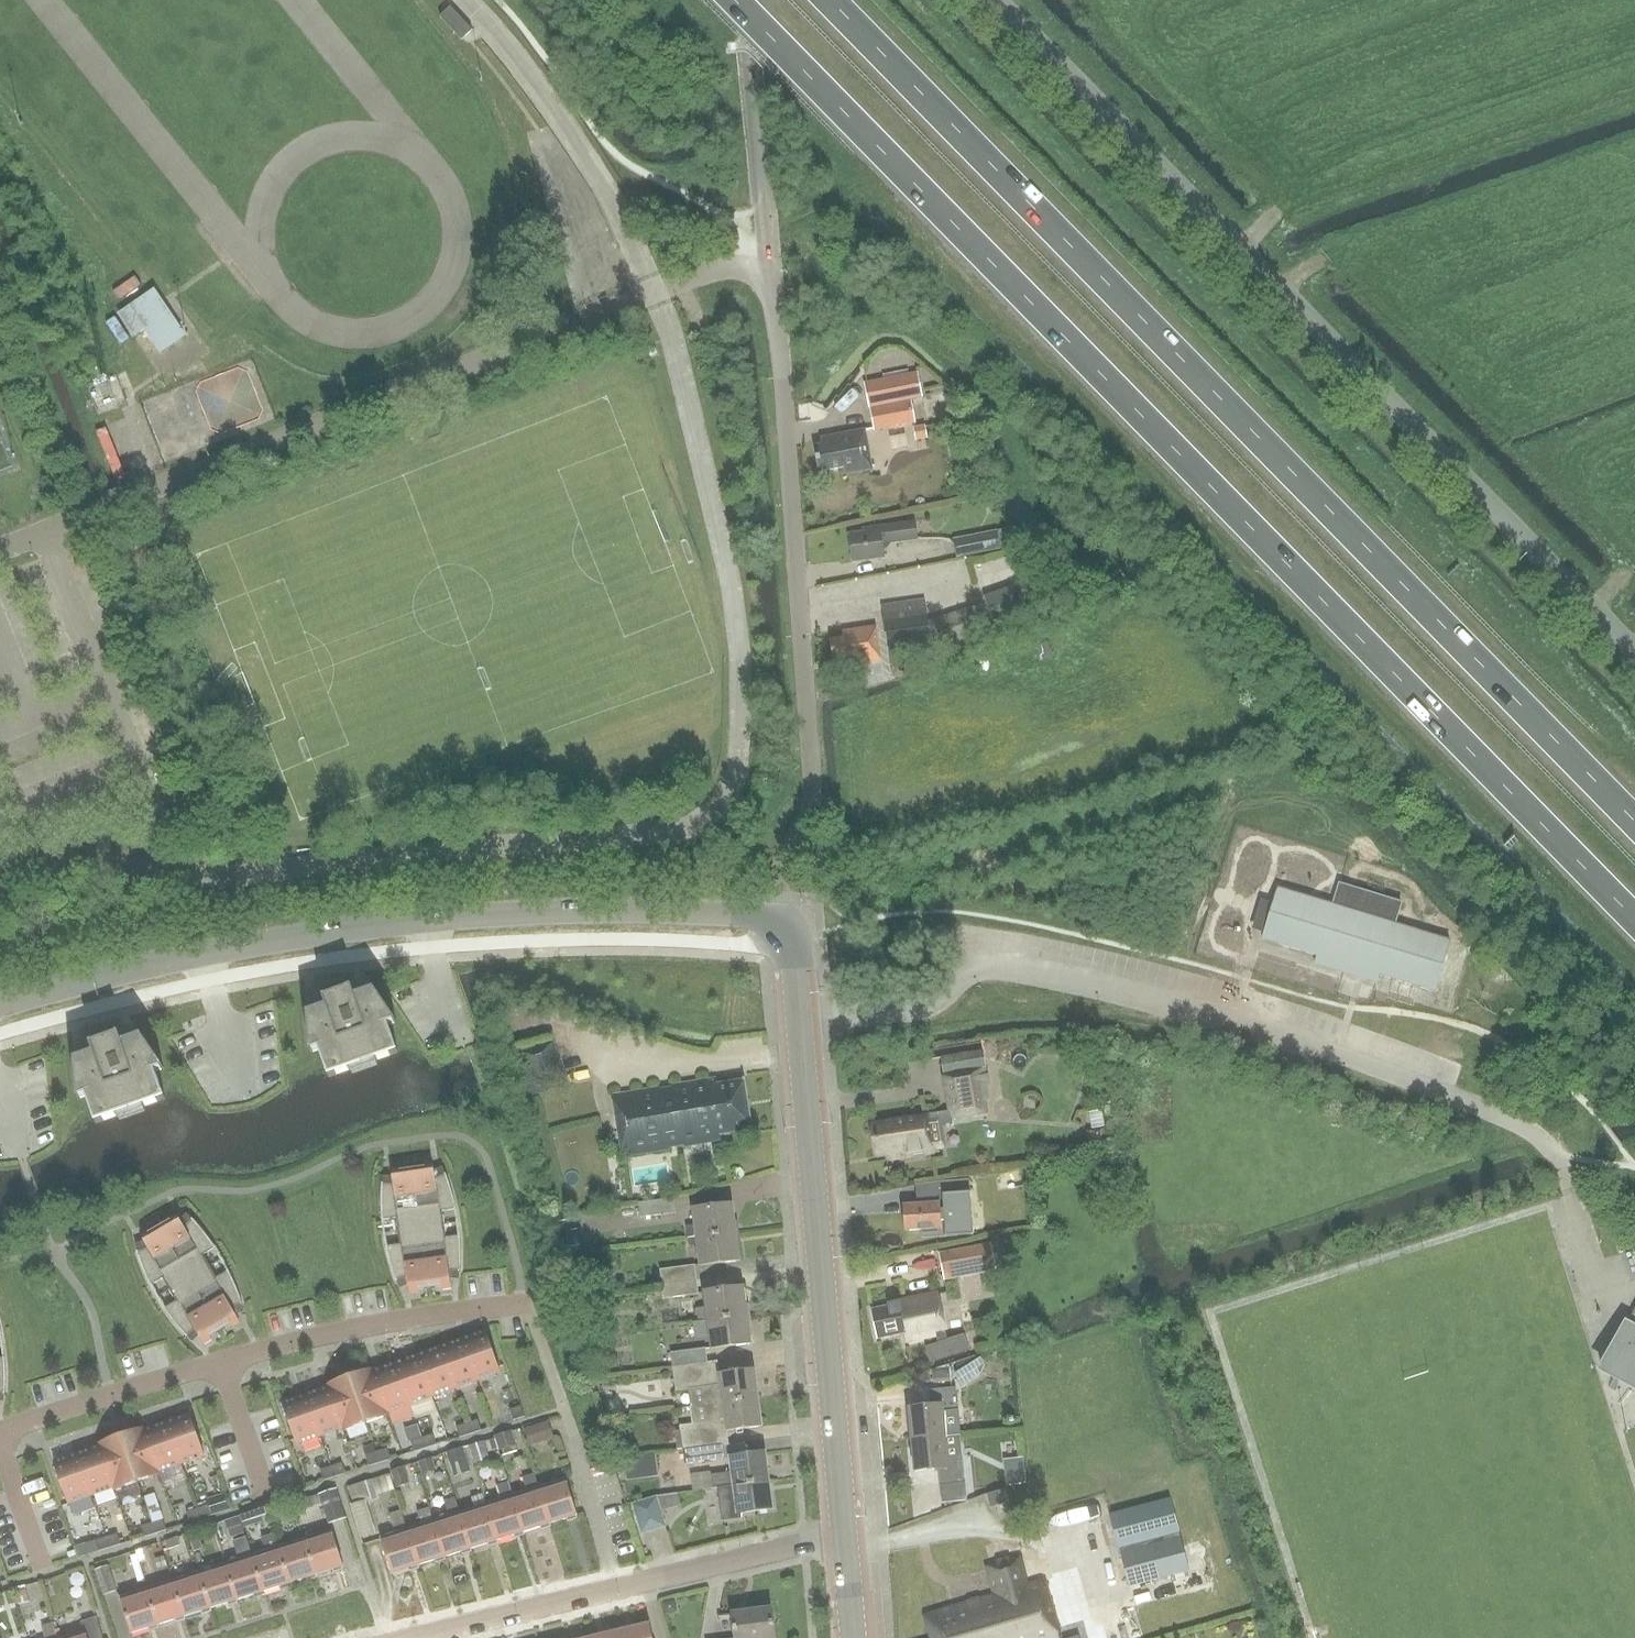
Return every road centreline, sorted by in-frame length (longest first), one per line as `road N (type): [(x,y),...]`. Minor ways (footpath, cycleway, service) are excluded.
road 1 (trunk): [(735,0),(1634,919)]
road 2 (trunk): [(1634,821),(830,0)]
road 3 (unclassified): [(1634,652),(993,0)]
road 4 (secondary): [(771,918),(437,915),(200,955),(0,1006)]
road 5 (residential): [(771,918),(784,861),(814,799),(812,705),(768,268)]
road 6 (secondary): [(850,1534),(798,950),(788,928),(771,918)]
road 7 (residential): [(516,1310),(229,1368)]
road 8 (residential): [(617,1591),(850,1534)]
road 9 (residential): [(229,1368),(0,1436)]
road 10 (residential): [(422,1637),(617,1591)]
road 11 (residential): [(573,1435),(617,1591)]
road 12 (residential): [(229,1368),(268,1495)]
road 13 (residential): [(0,1444),(41,1567)]

